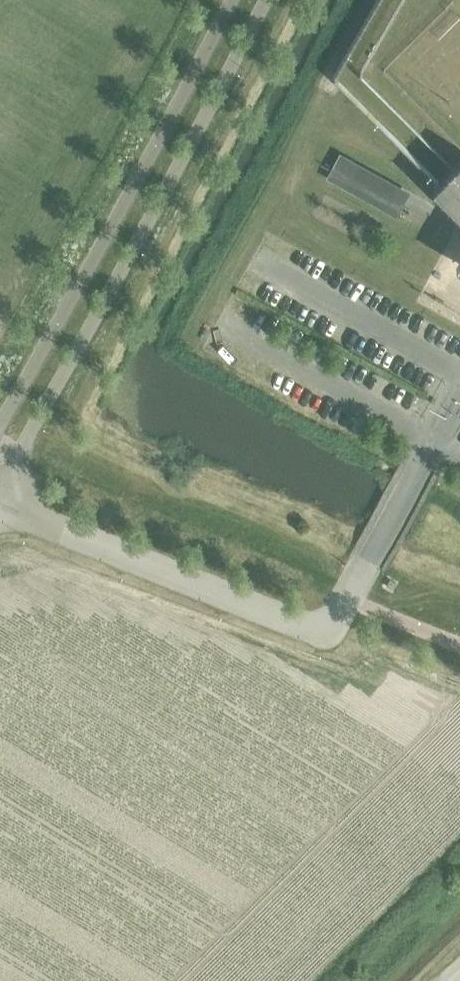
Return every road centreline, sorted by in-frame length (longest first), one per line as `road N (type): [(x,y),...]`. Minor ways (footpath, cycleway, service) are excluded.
road 1 (residential): [(451,414),(337,623),(308,626),(0,500)]
road 2 (unclassified): [(0,488),(264,0)]
road 3 (unclassified): [(232,0),(0,429)]

